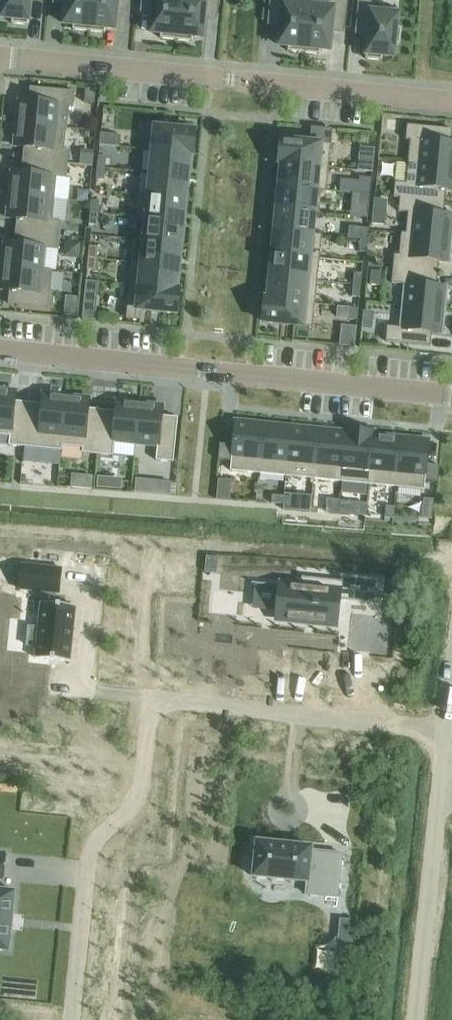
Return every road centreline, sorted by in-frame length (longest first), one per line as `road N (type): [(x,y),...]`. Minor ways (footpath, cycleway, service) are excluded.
road 1 (residential): [(451,732),(152,700),(136,802),(86,861),(72,1019)]
road 2 (residential): [(0,352),(451,397)]
road 3 (residential): [(451,102),(0,58)]
road 4 (unclassified): [(451,732),(417,1019)]

